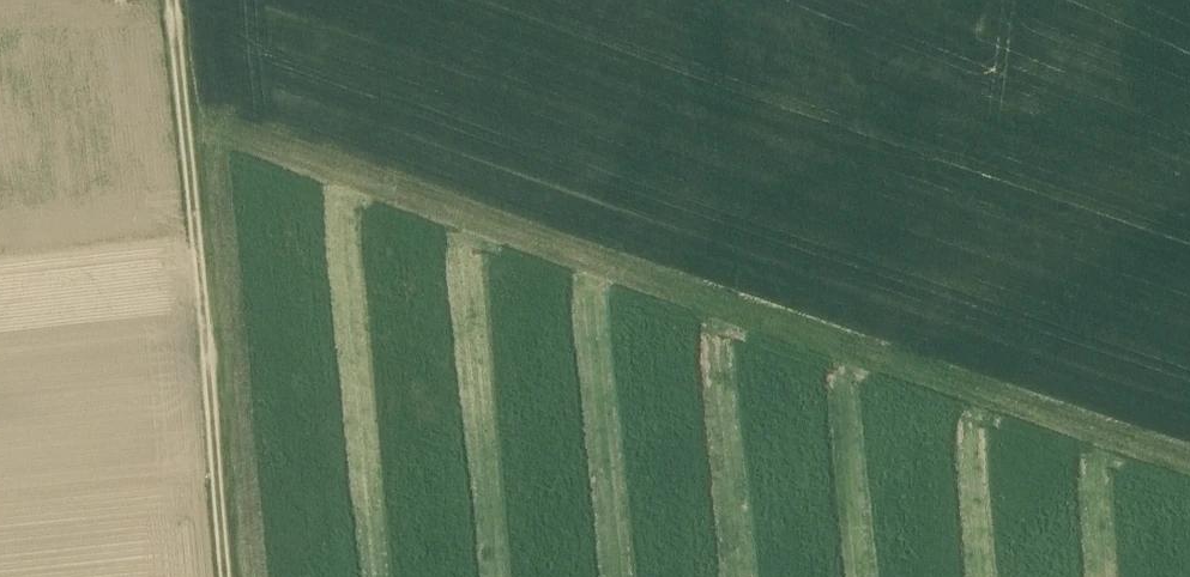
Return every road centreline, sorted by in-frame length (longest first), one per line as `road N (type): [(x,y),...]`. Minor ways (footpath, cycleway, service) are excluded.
road 1 (track): [(174,0),(229,576)]

